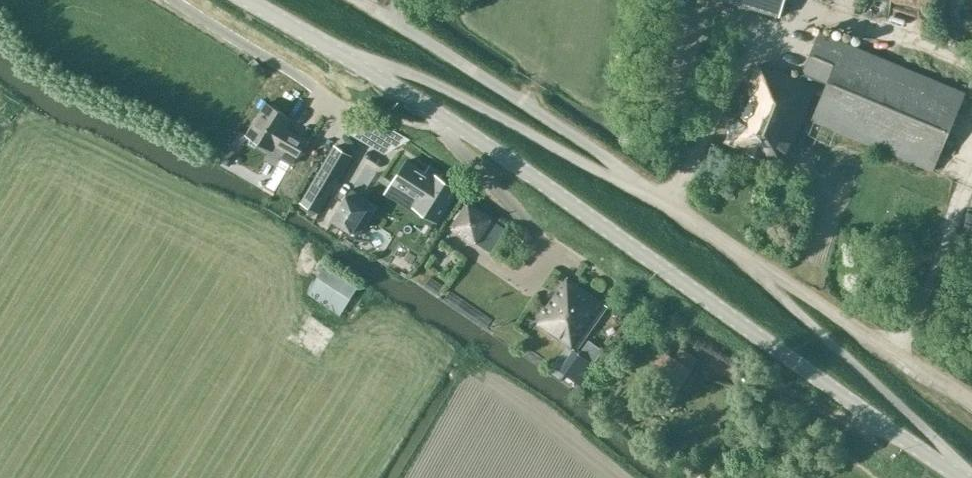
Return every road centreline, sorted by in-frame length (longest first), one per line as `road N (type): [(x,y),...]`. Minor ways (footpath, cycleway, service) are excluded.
road 1 (tertiary): [(969,477),(384,76),(239,0)]

